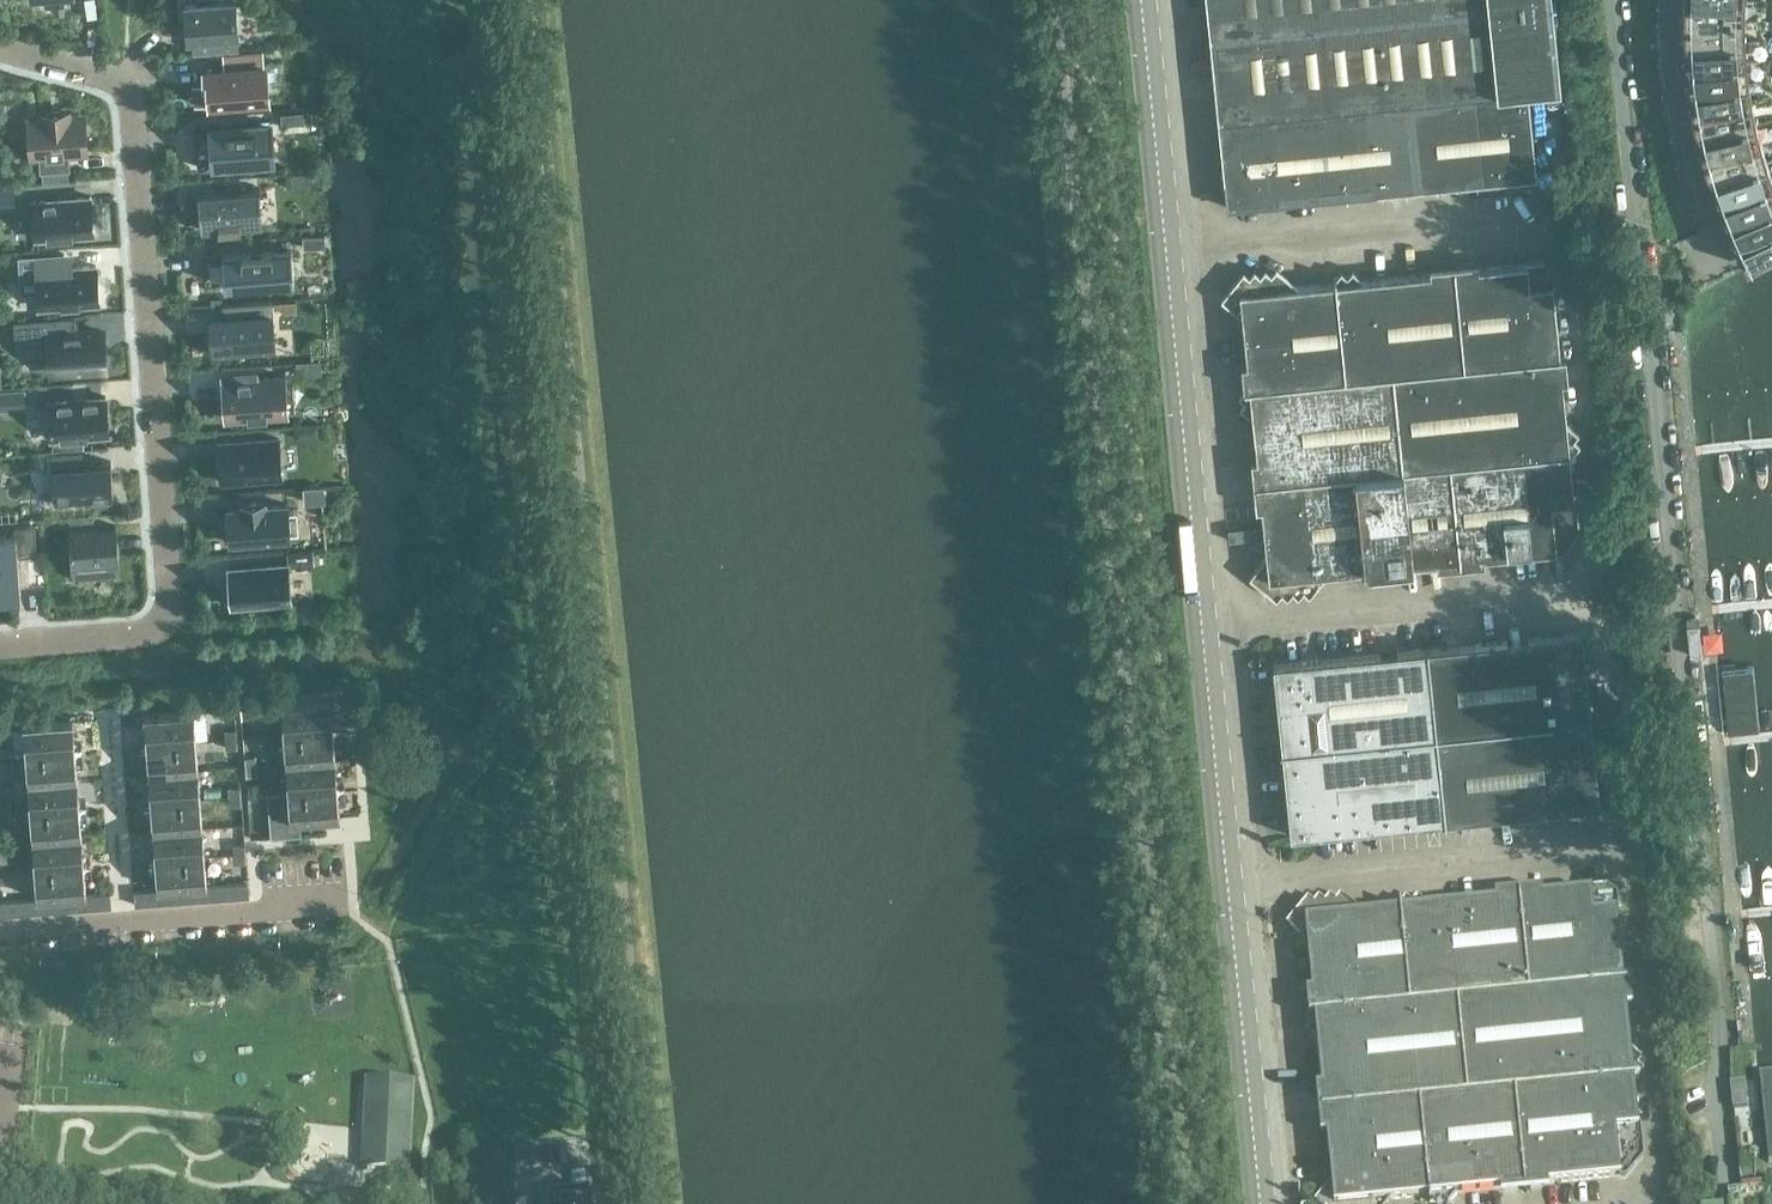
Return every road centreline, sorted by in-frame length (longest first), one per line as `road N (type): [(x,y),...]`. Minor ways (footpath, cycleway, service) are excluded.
road 1 (unclassified): [(1722,1173),(1712,1090),(1720,1047),(1618,0)]
road 2 (residential): [(0,650),(143,639),(174,609),(179,579),(130,100),(112,86),(0,51)]
road 3 (unclassified): [(1597,582),(1561,217),(1164,256)]
road 4 (unclassified): [(1597,582),(1198,622)]
road 5 (unclassified): [(1624,846),(1226,888)]
road 6 (tertiary): [(1164,256),(1198,622)]
road 7 (unclassified): [(1660,1203),(1624,846)]
road 8 (tertiary): [(1226,888),(1260,1203)]
road 9 (tertiary): [(1198,622),(1226,888)]
road 10 (unclassified): [(1624,846),(1597,582)]
road 11 (residential): [(1671,0),(1677,107),(1716,254)]
road 12 (tertiary): [(1139,0),(1164,256)]
road 13 (residential): [(119,923),(334,906)]
road 14 (residential): [(119,923),(106,713)]

